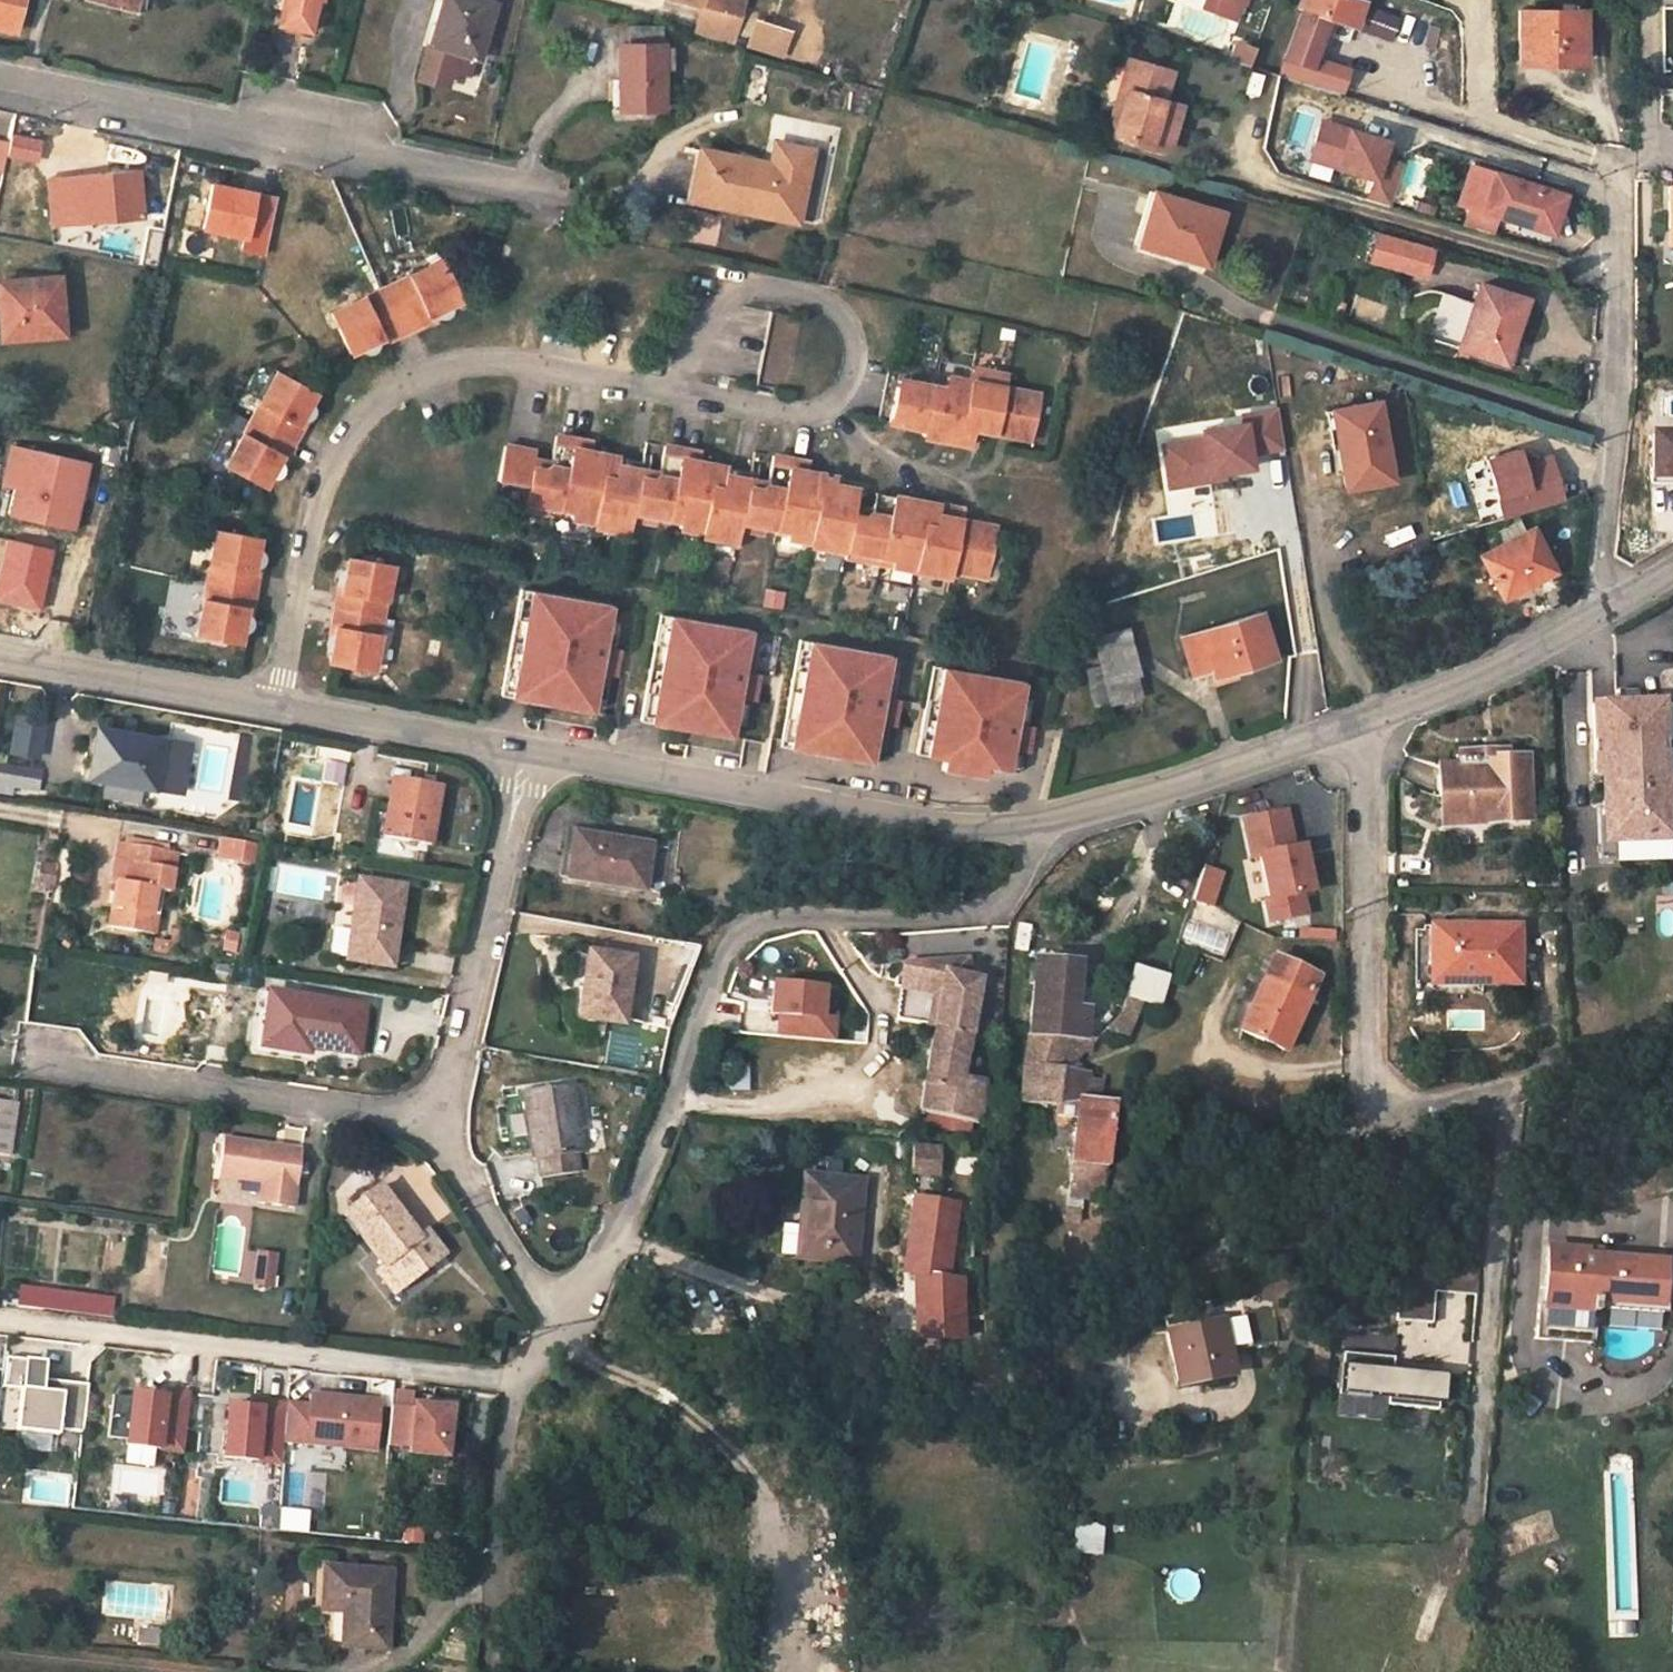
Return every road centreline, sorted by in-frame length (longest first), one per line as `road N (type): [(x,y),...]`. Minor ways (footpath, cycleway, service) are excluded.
road 1 (residential): [(563,1319),(597,1265),(670,1099),(717,964),(752,924),(797,914),(939,918),(997,907),(1028,862),(1028,827)]
road 2 (residential): [(279,703),(317,499),(341,444),(379,404),(427,375),(479,362),(551,365),(675,390)]
road 3 (residential): [(1361,722),(1365,1092),(1398,1114),(1501,1089),(1544,1066)]
road 4 (residential): [(546,197),(0,79)]
road 5 (residential): [(1028,827),(960,826),(528,751)]
road 6 (residential): [(675,390),(802,410),(836,400),(855,371),(855,333),(832,304),(762,285),(729,302),(685,371)]
road 7 (residential): [(1615,163),(1612,427),(1600,562),(1612,600)]
road 8 (track): [(550,1339),(673,1401),(758,1489),(776,1540),(783,1649)]
road 9 (residential): [(42,1063),(431,1120)]
road 10 (residential): [(431,1120),(449,1084),(528,751)]
road 11 (residential): [(495,1671),(504,1454),(521,1383),(563,1319)]
road 12 (residential): [(1361,722),(1028,827)]
road 13 (residential): [(279,703),(0,654)]
road 14 (residential): [(1612,600),(1448,690),(1361,722)]
road 15 (residential): [(528,751),(279,703)]
road 16 (residential): [(431,1120),(531,1291),(563,1319)]

